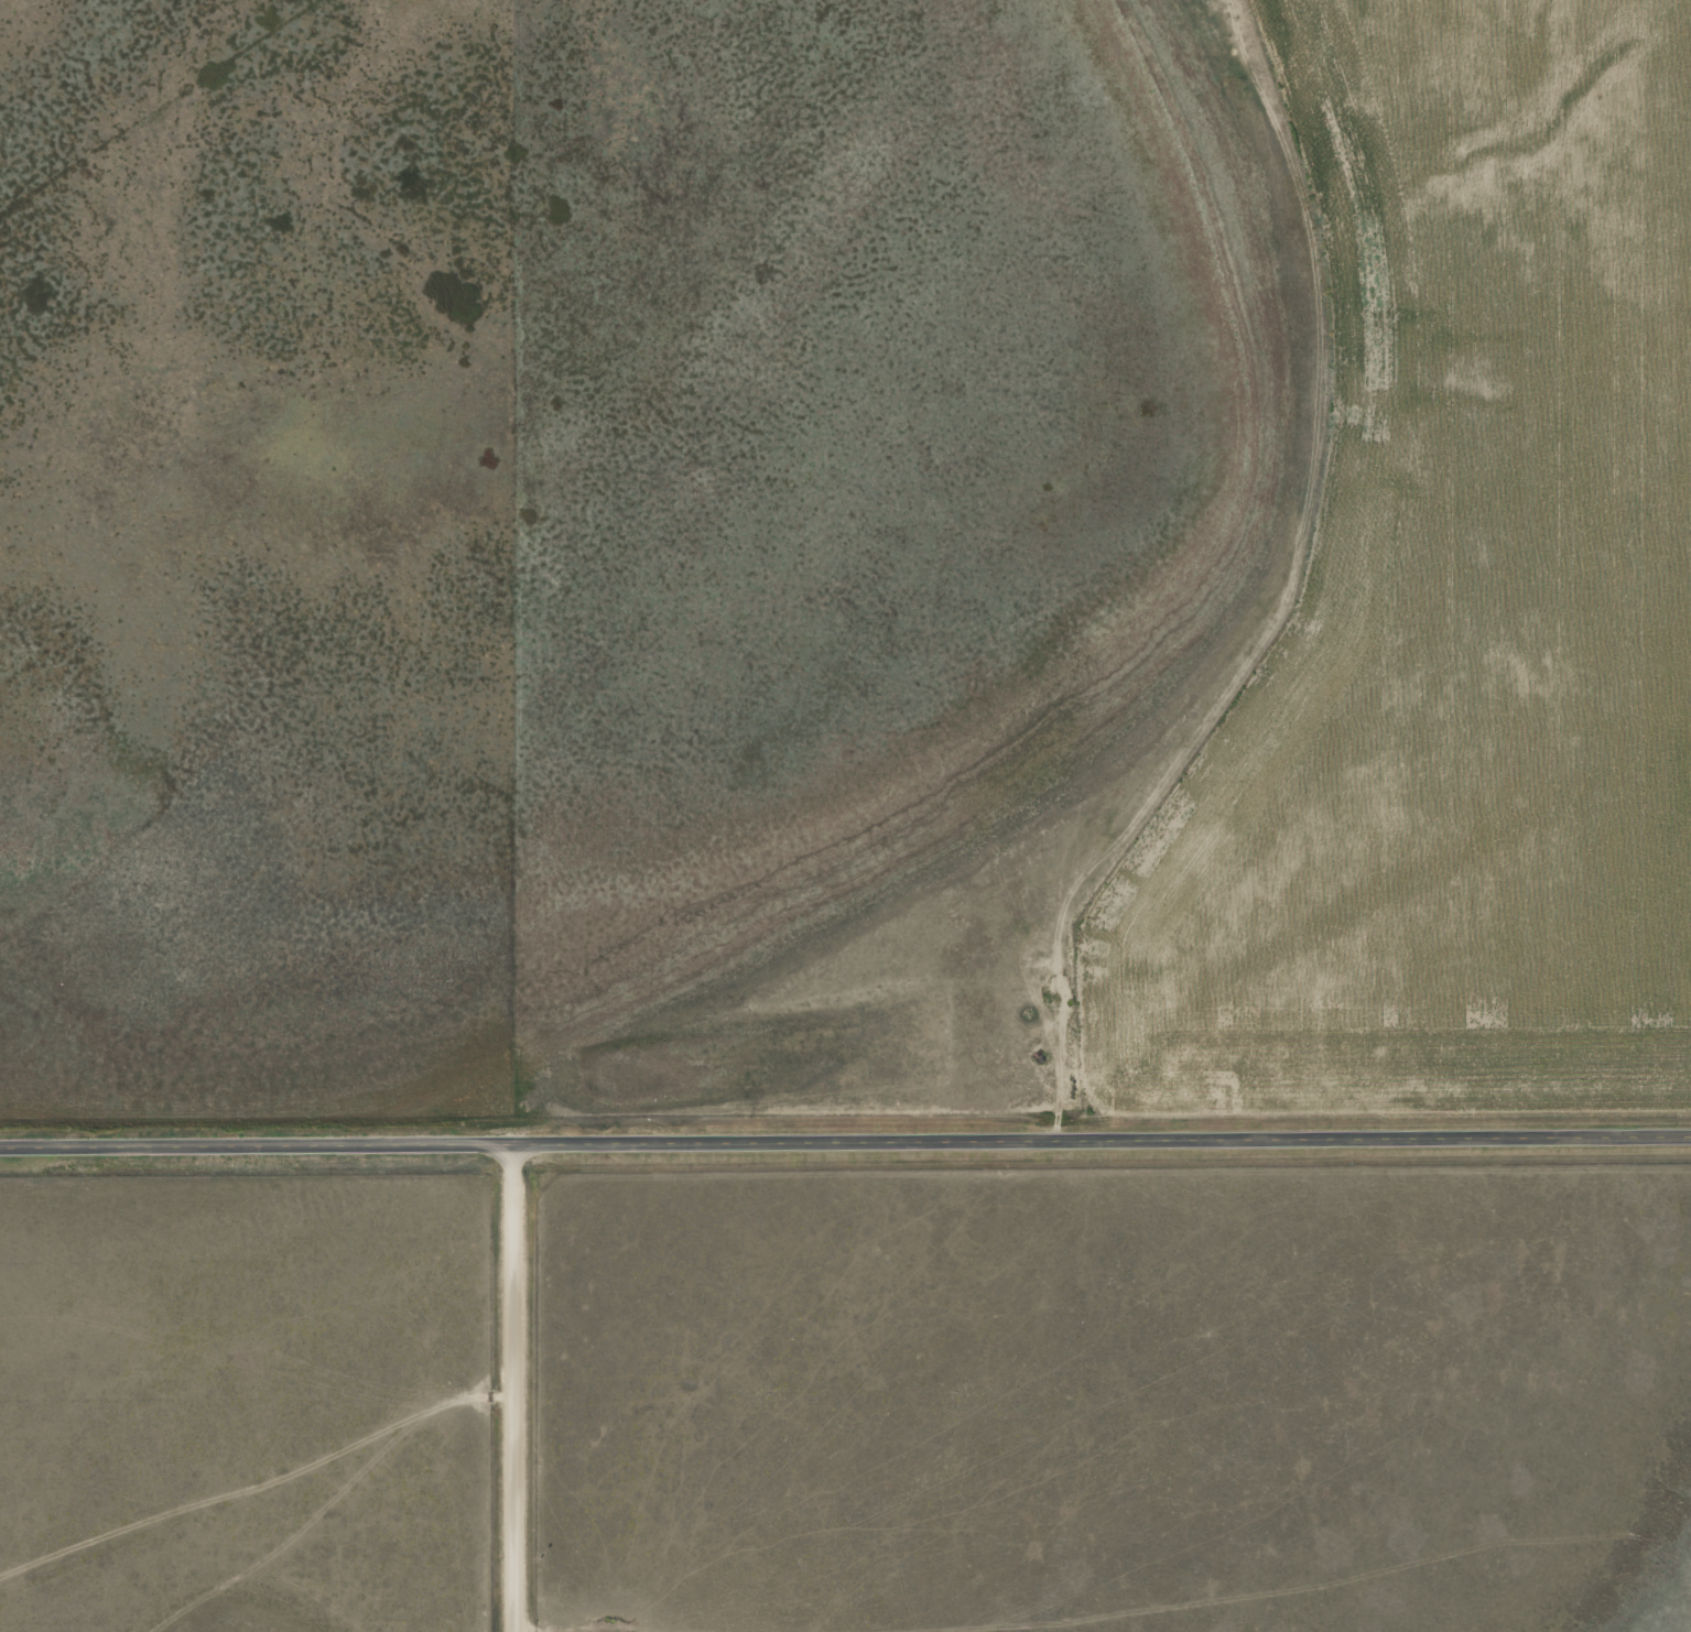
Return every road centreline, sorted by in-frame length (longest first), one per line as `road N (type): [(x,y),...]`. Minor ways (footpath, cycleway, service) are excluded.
road 1 (secondary): [(0,1149),(1690,1138)]
road 2 (residential): [(520,1631),(519,1146)]

